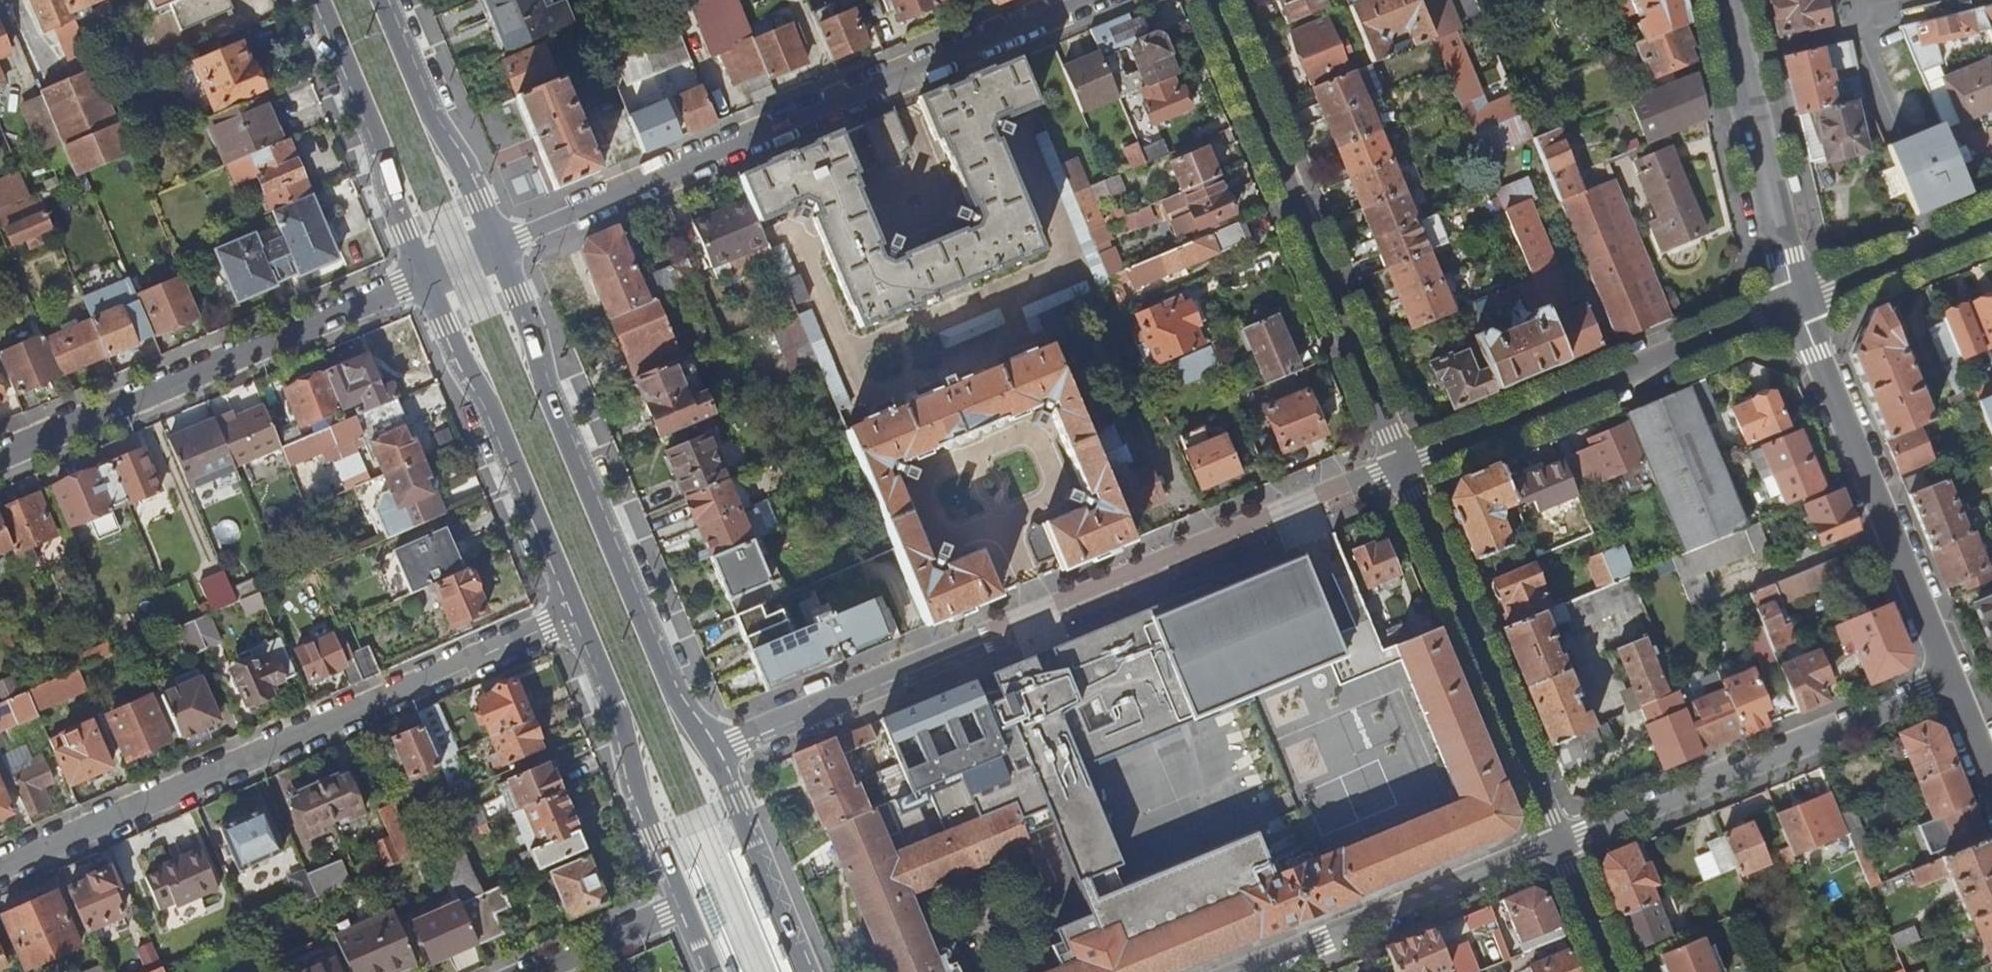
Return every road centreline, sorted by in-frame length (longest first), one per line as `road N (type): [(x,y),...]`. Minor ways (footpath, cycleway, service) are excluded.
road 1 (residential): [(710,751),(1401,466)]
road 2 (residential): [(0,866),(580,611)]
road 3 (residential): [(498,245),(1081,0)]
road 4 (primary): [(710,751),(672,694),(542,386),(498,245)]
road 5 (residential): [(1210,0),(1401,466)]
road 6 (residential): [(0,452),(426,273)]
road 7 (residential): [(1956,685),(1556,844)]
road 8 (residential): [(1796,301),(1401,466)]
road 9 (residential): [(1796,301),(1956,685)]
road 10 (residential): [(1401,466),(1556,844)]
road 11 (primary): [(426,273),(580,611)]
road 12 (residential): [(1556,844),(1235,971)]
road 13 (primary): [(580,611),(685,905)]
road 14 (residential): [(1725,0),(1796,301)]
road 15 (primary): [(322,0),(426,273)]
road 16 (primary): [(498,245),(430,120),(380,0)]
road 17 (primary): [(810,971),(710,751)]
road 18 (residential): [(1991,218),(1796,301)]
road 19 (residential): [(685,905),(530,971)]
road 20 (residential): [(1556,844),(1613,971)]

